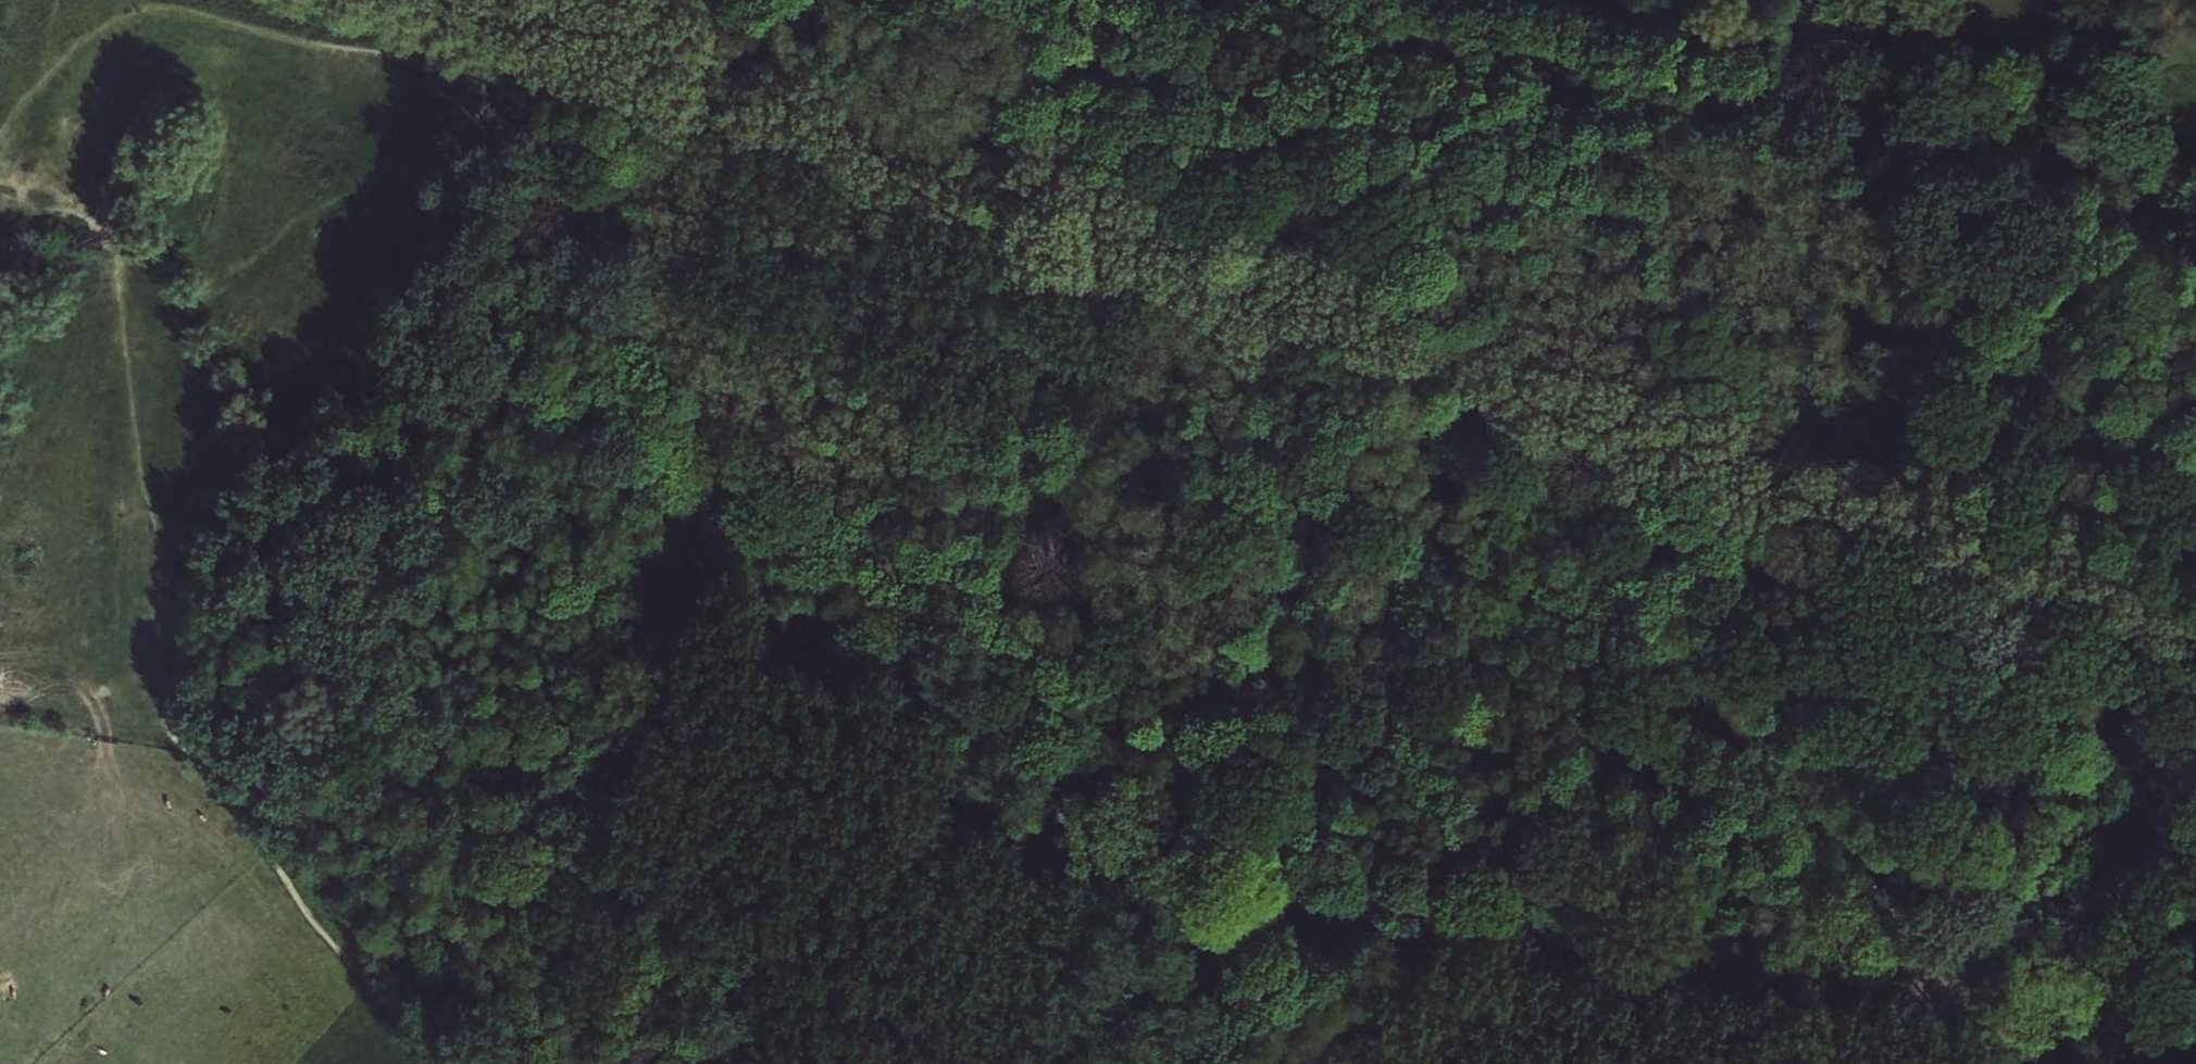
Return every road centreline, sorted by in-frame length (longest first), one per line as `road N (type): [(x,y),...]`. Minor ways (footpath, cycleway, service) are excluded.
road 1 (track): [(528,0),(1412,327),(2043,1063)]
road 2 (track): [(1412,327),(2195,608)]
road 3 (track): [(1992,1004),(2195,1034)]

